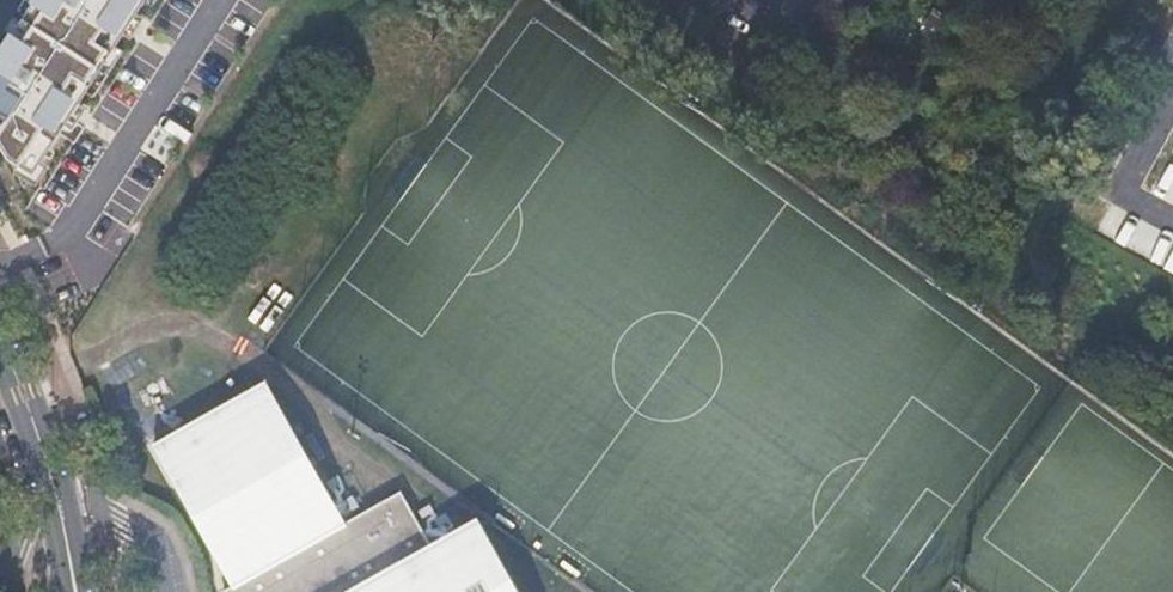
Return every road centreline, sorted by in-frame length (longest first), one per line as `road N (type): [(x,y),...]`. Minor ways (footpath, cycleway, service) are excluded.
road 1 (secondary): [(83,591),(65,494),(40,439)]
road 2 (secondary): [(40,439),(64,591)]

